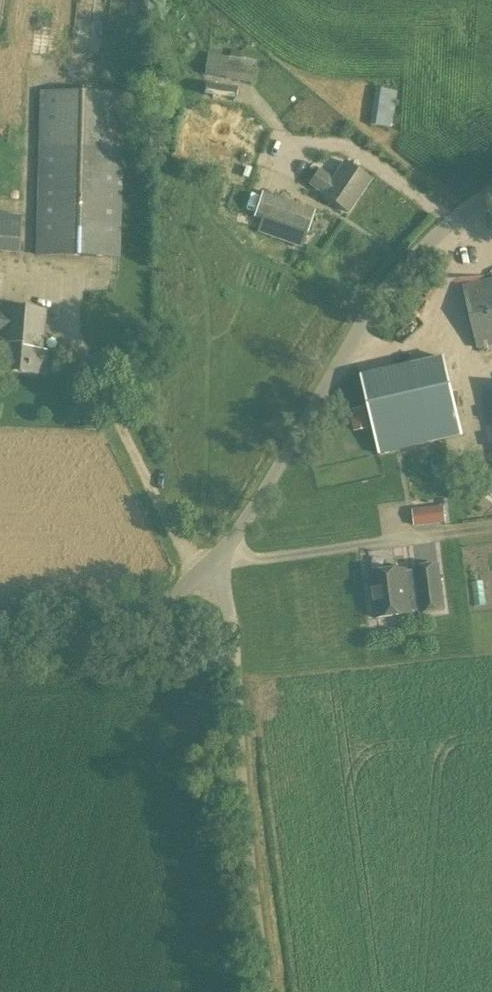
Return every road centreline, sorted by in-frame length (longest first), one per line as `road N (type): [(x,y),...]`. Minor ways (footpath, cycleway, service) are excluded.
road 1 (unclassified): [(210,563),(250,514),(373,301),(463,206),(491,194)]
road 2 (unclassified): [(269,991),(235,662),(210,563)]
road 3 (unclassified): [(0,650),(100,634),(156,606),(210,563)]

